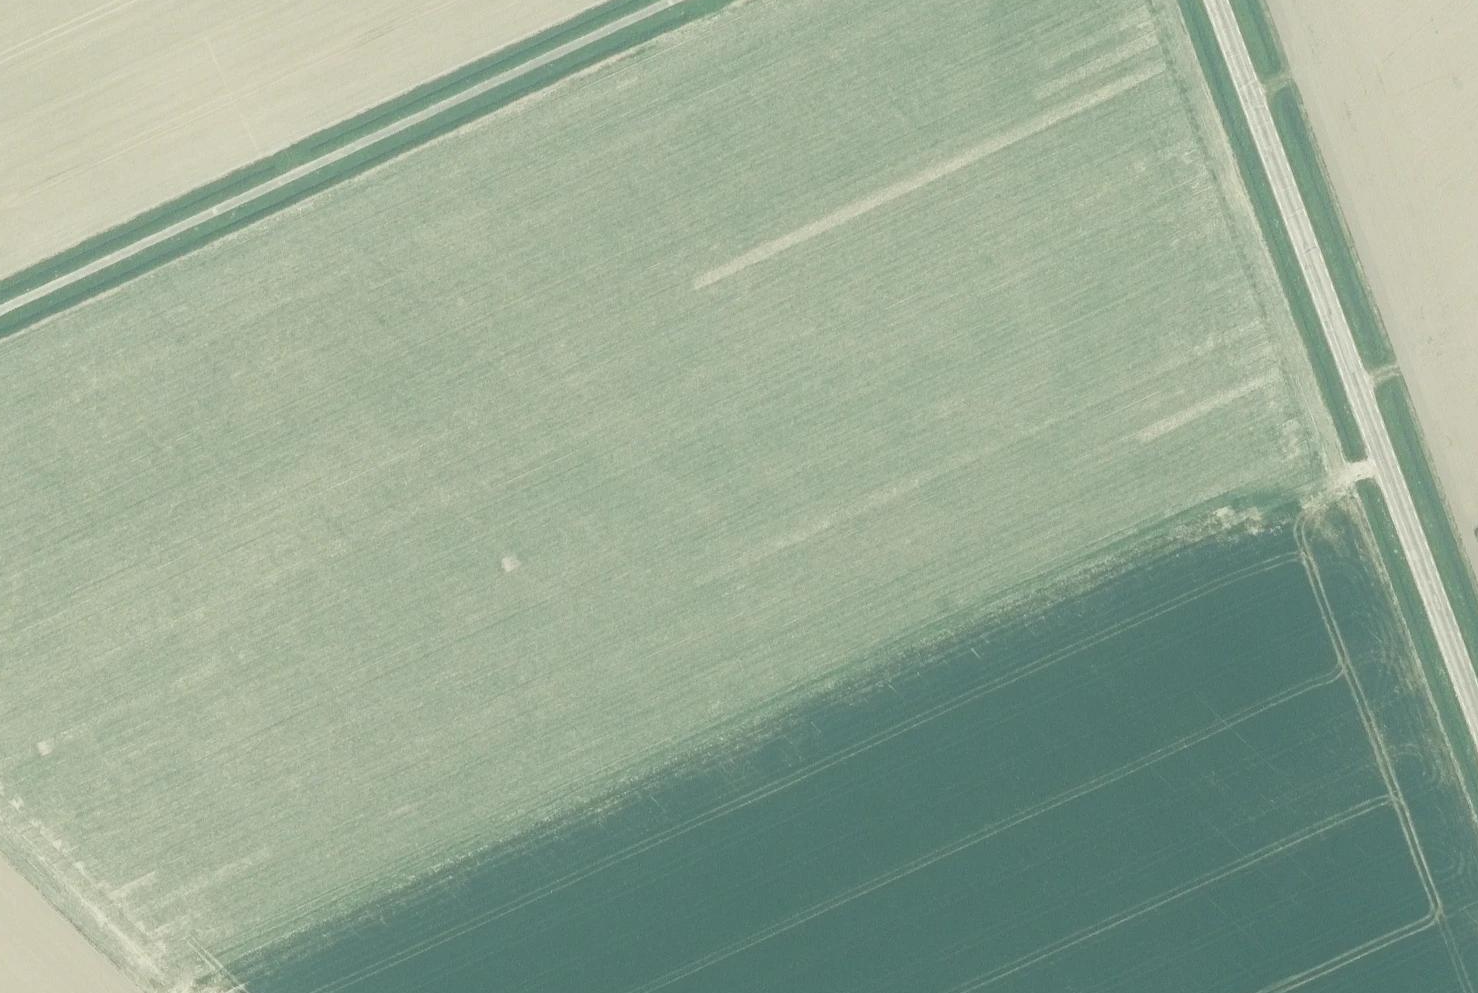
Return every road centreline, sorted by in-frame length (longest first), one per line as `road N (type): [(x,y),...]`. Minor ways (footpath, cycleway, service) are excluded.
road 1 (unclassified): [(1477,723),(1214,0)]
road 2 (unclassified): [(0,314),(682,0)]

